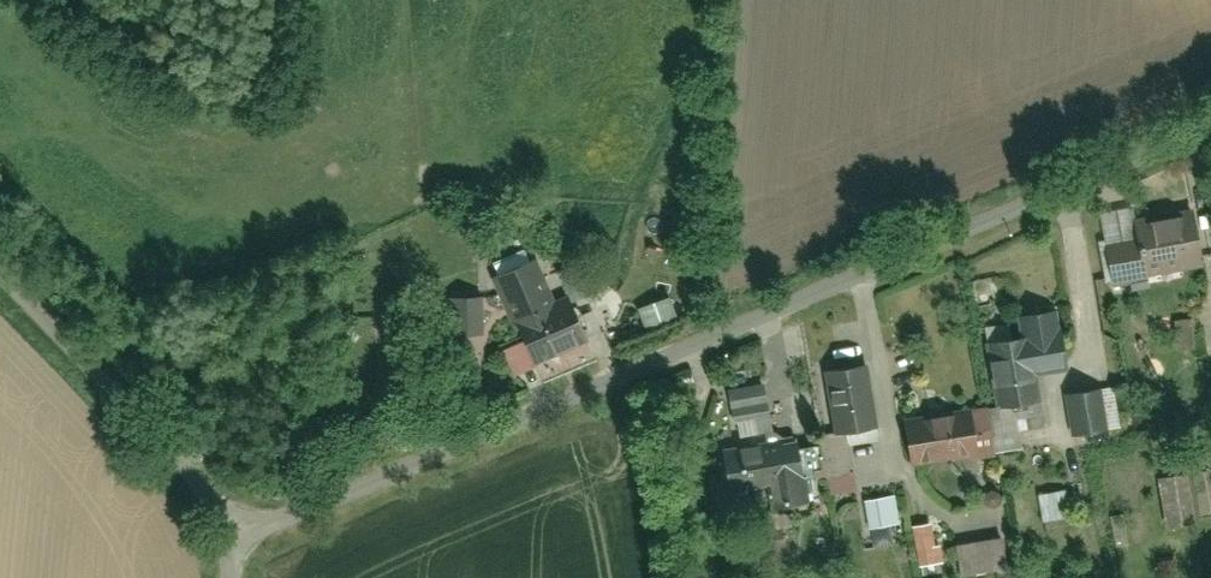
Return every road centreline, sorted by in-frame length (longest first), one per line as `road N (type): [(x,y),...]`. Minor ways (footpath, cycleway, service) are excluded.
road 1 (residential): [(236,536),(308,513),(445,445),(1210,114)]
road 2 (residential): [(236,536),(0,278)]

